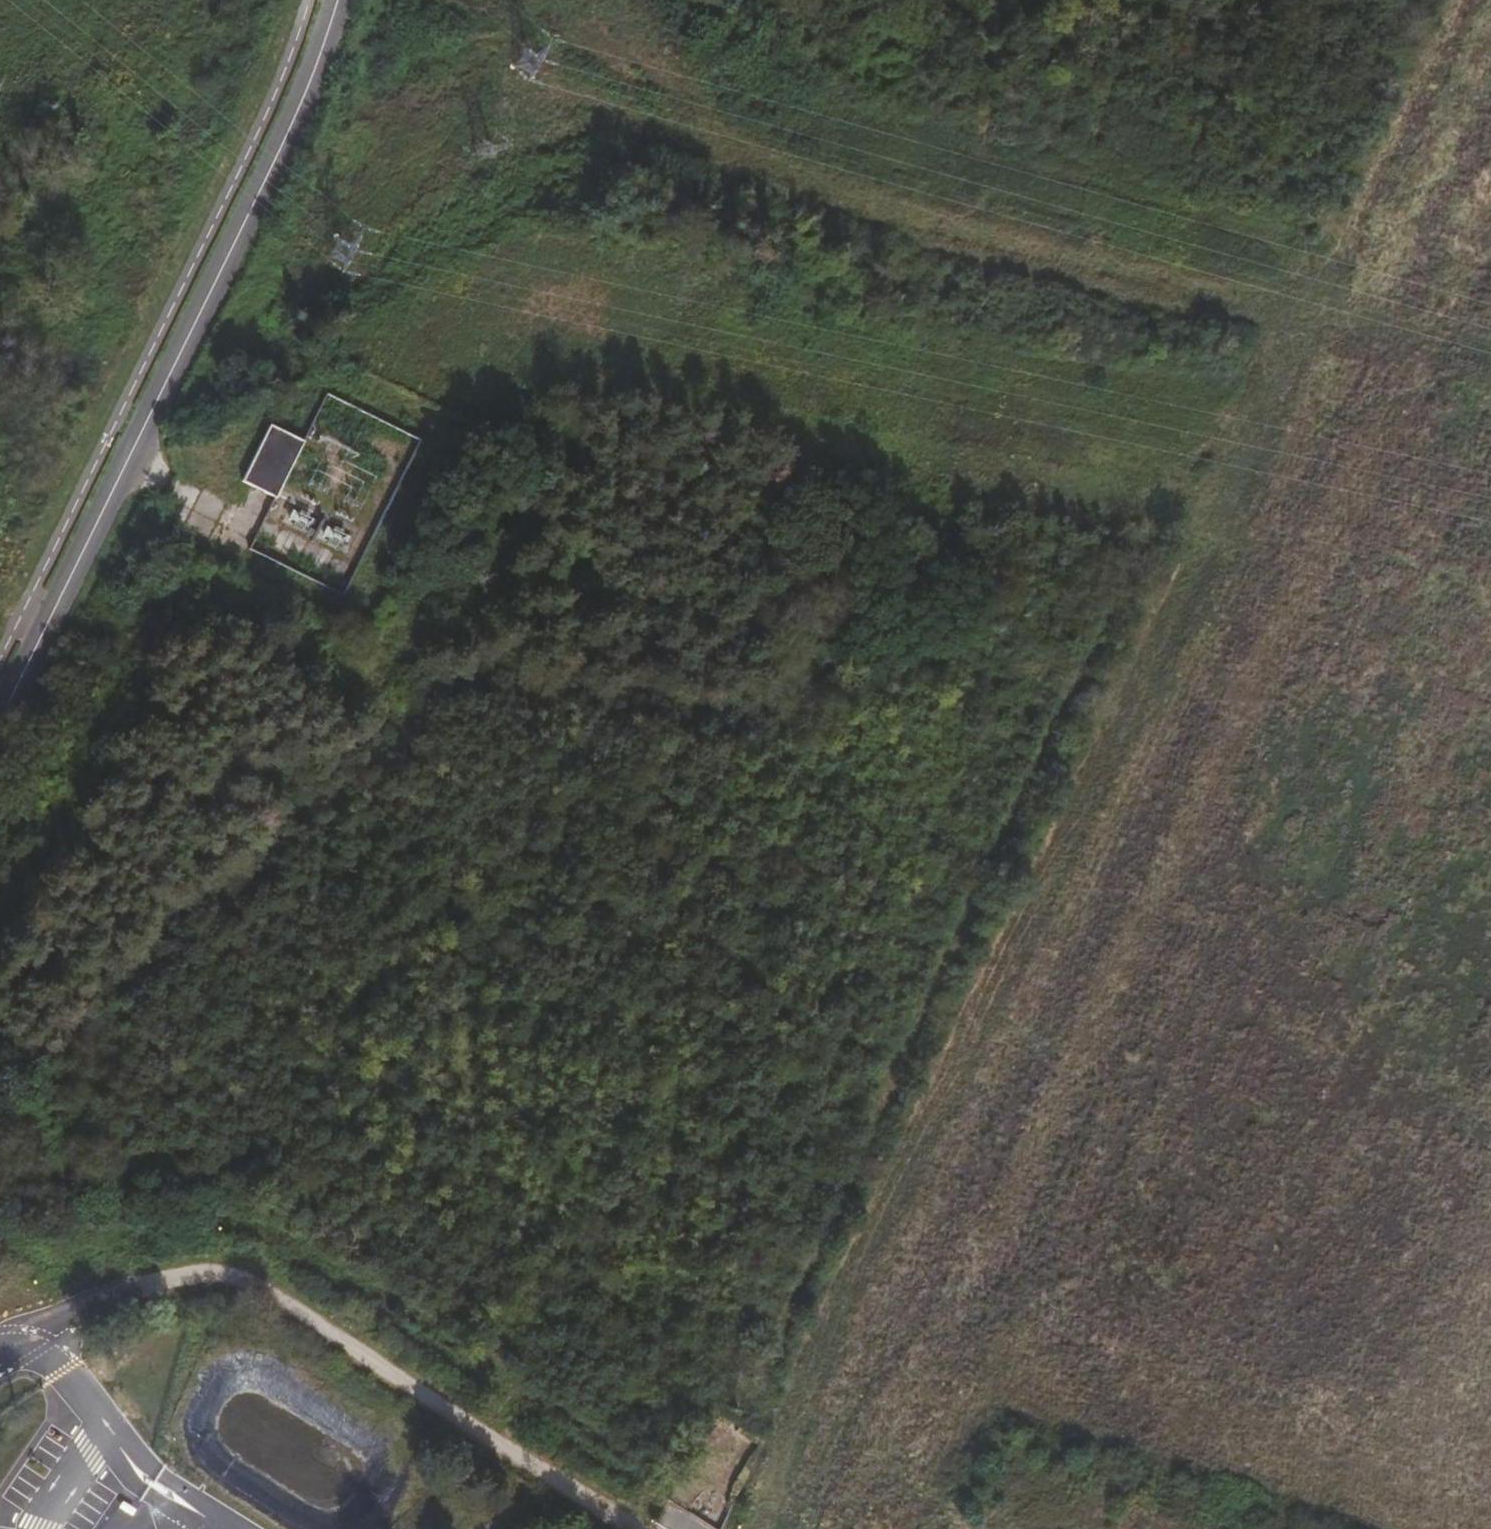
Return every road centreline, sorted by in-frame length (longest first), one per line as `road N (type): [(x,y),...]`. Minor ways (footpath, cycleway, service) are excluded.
road 1 (unclassified): [(649,1528),(261,1266),(109,1293),(10,1348)]
road 2 (unclassified): [(340,0),(305,105),(126,467)]
road 3 (unclassified): [(126,467),(0,720)]

